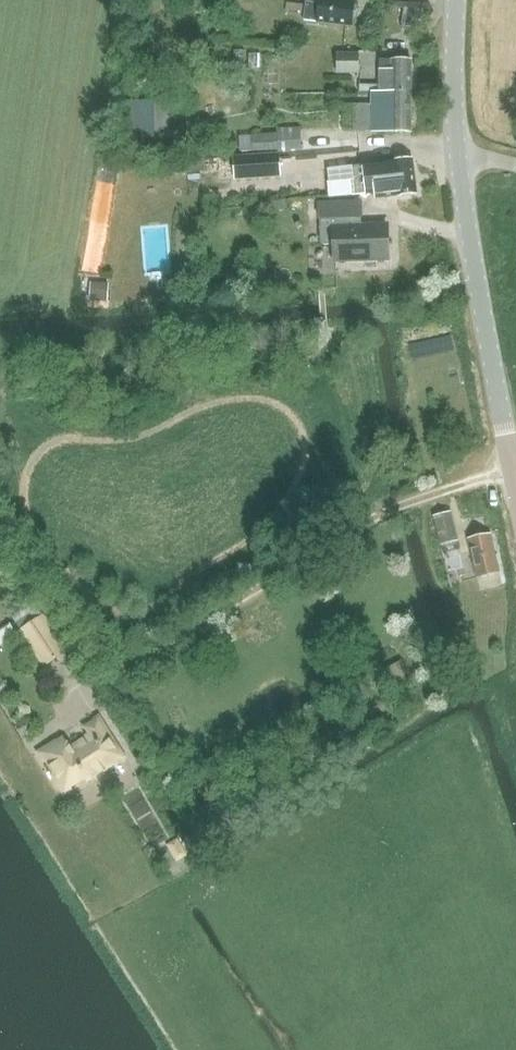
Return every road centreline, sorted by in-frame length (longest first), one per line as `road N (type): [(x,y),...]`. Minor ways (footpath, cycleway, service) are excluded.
road 1 (track): [(27,749),(149,663),(410,505),(515,475)]
road 2 (tertiary): [(515,476),(465,199),(455,0)]

